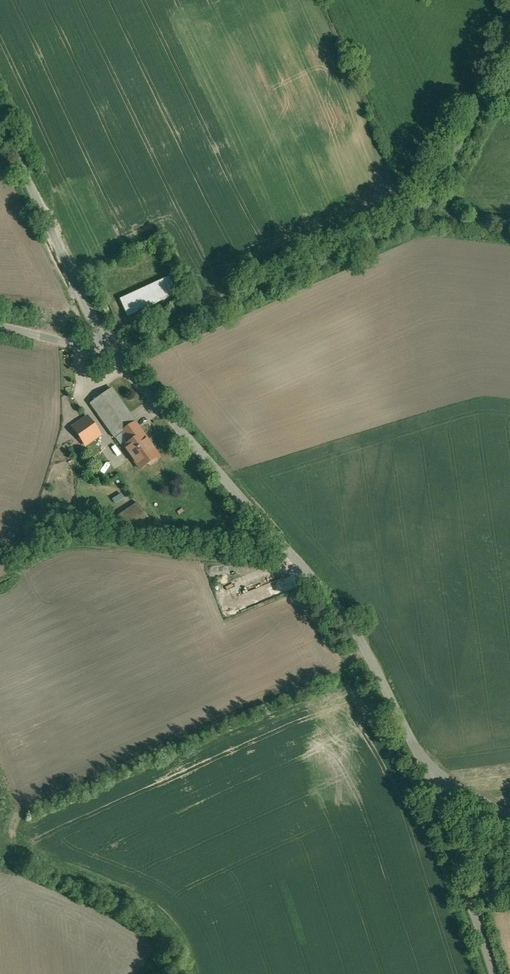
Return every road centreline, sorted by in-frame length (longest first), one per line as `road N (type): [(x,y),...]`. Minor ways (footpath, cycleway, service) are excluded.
road 1 (track): [(509,50),(414,217),(107,352)]
road 2 (unclassified): [(420,764),(343,618),(107,352)]
road 3 (unclassified): [(0,118),(107,352)]
road 4 (unclassified): [(420,764),(487,973)]

